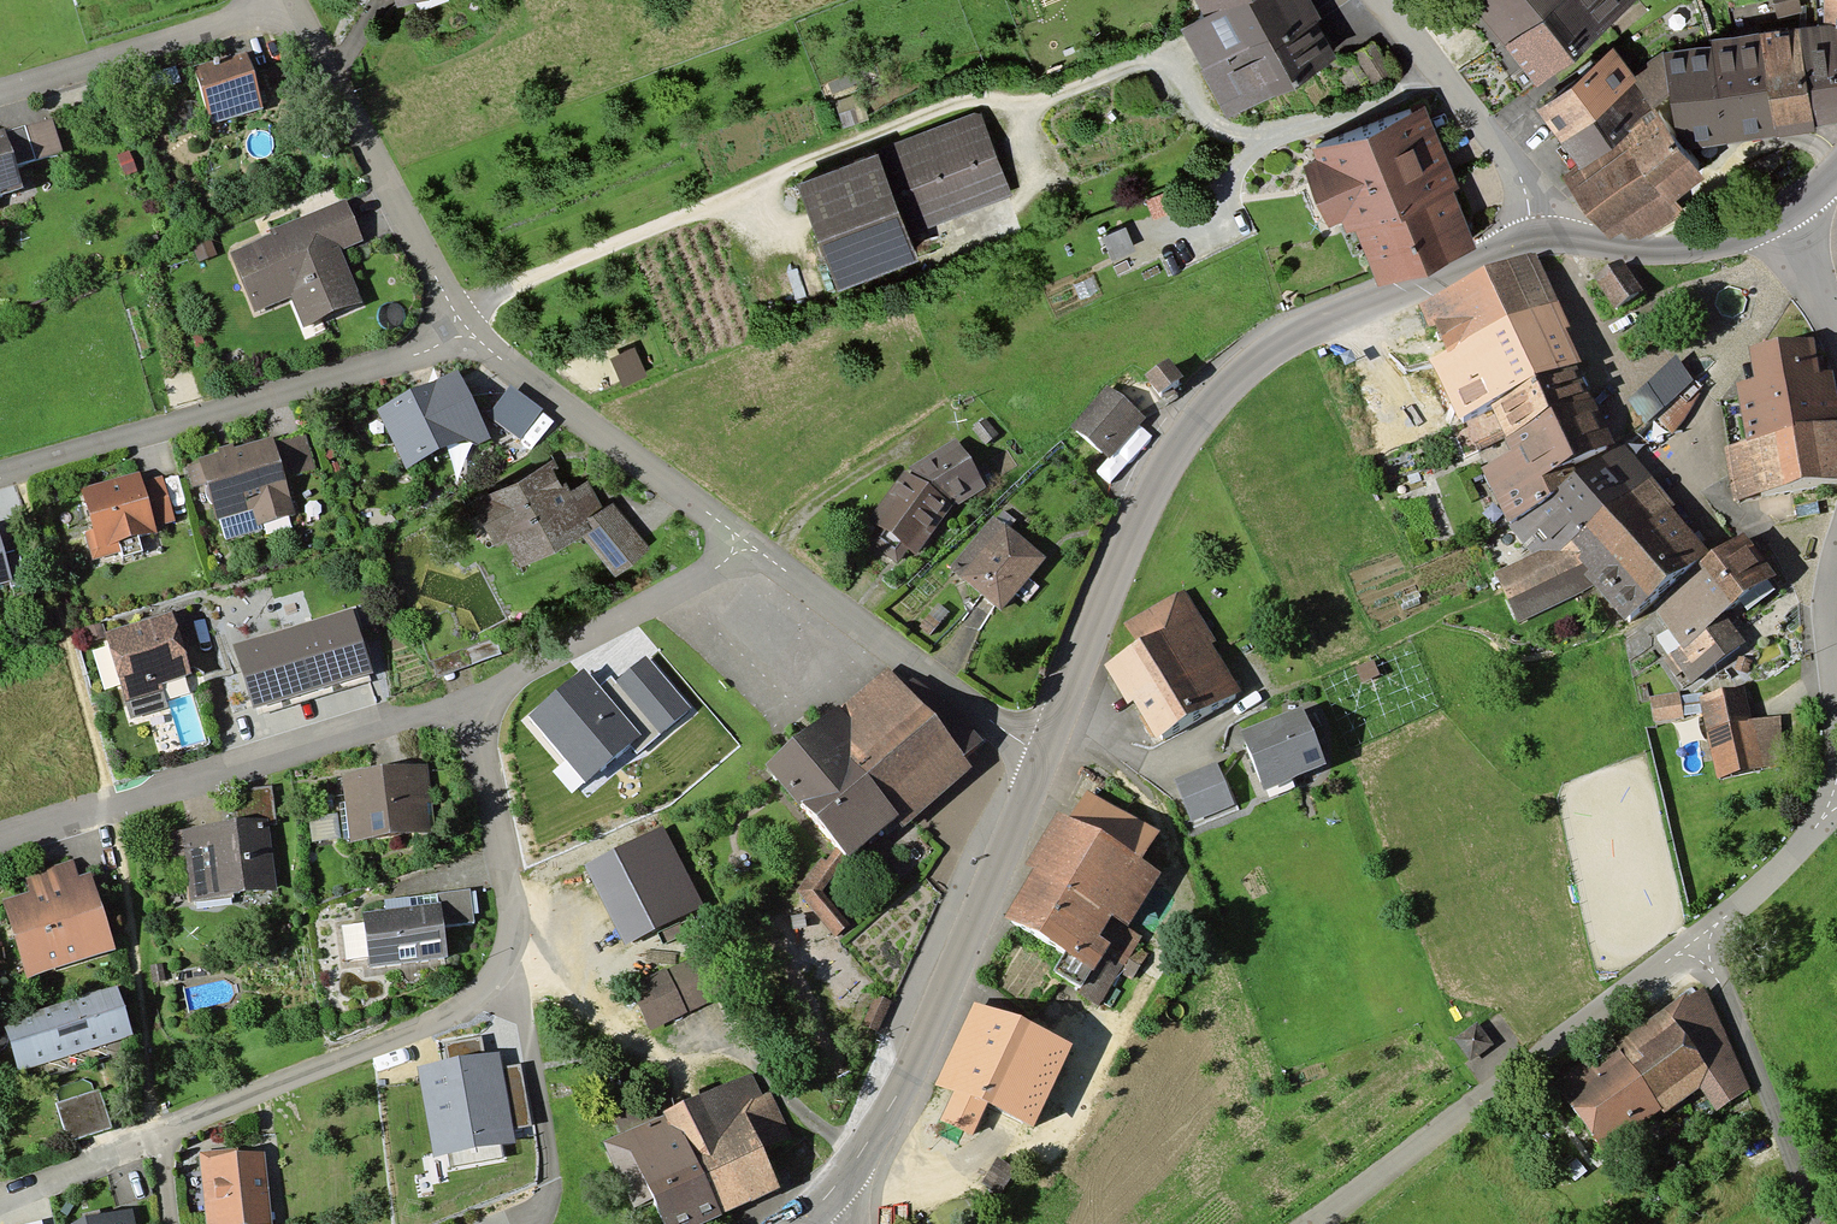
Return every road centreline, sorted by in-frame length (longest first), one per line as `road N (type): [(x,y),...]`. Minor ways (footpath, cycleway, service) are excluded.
road 1 (track): [(465,330),(486,297),(962,100),(1008,102),(1162,59),(1205,121),(1248,137),(1354,115),(1438,71)]
road 2 (unclassified): [(1316,1223),(1696,943),(1794,846),(1831,796),(1825,606),(1836,538)]
road 3 (secondary): [(1543,235),(1328,317),(1241,367),(1166,458),(1044,753)]
road 4 (residential): [(472,704),(509,916),(508,954),(493,983),(466,1008),(159,1128)]
road 5 (secondary): [(1044,753),(891,1109),(815,1214)]
road 6 (residential): [(0,833),(472,704)]
road 7 (residential): [(465,330),(420,354),(0,477)]
road 8 (residential): [(465,330),(759,557)]
road 9 (residential): [(288,5),(465,330)]
road 10 (residential): [(759,557),(1044,753)]
road 11 (residential): [(472,704),(759,557)]
road 12 (track): [(1810,1223),(1696,943)]
road 13 (residential): [(288,5),(0,91)]
road 14 (unclassified): [(1543,235),(1503,153),(1374,0)]
road 15 (secondary): [(1781,218),(1717,244),(1667,251),(1543,235)]
road 16 (residential): [(159,1128),(0,1186)]
road 17 (unclassified): [(1836,334),(1781,218)]

